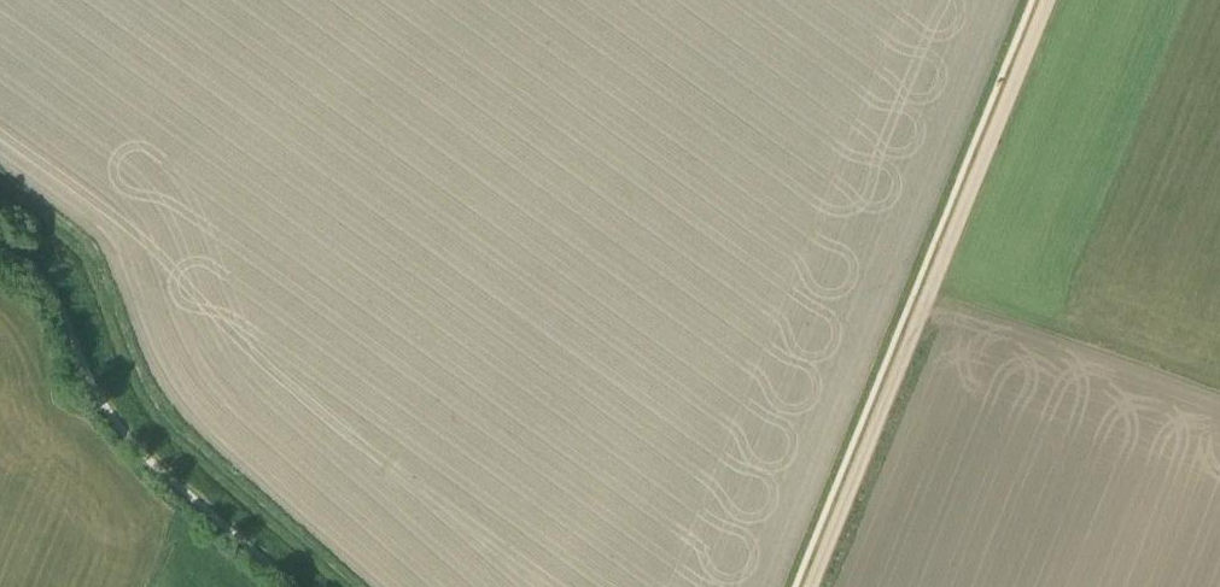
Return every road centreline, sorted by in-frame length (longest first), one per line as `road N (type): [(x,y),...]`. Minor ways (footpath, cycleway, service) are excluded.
road 1 (track): [(808,586),(1044,0)]

